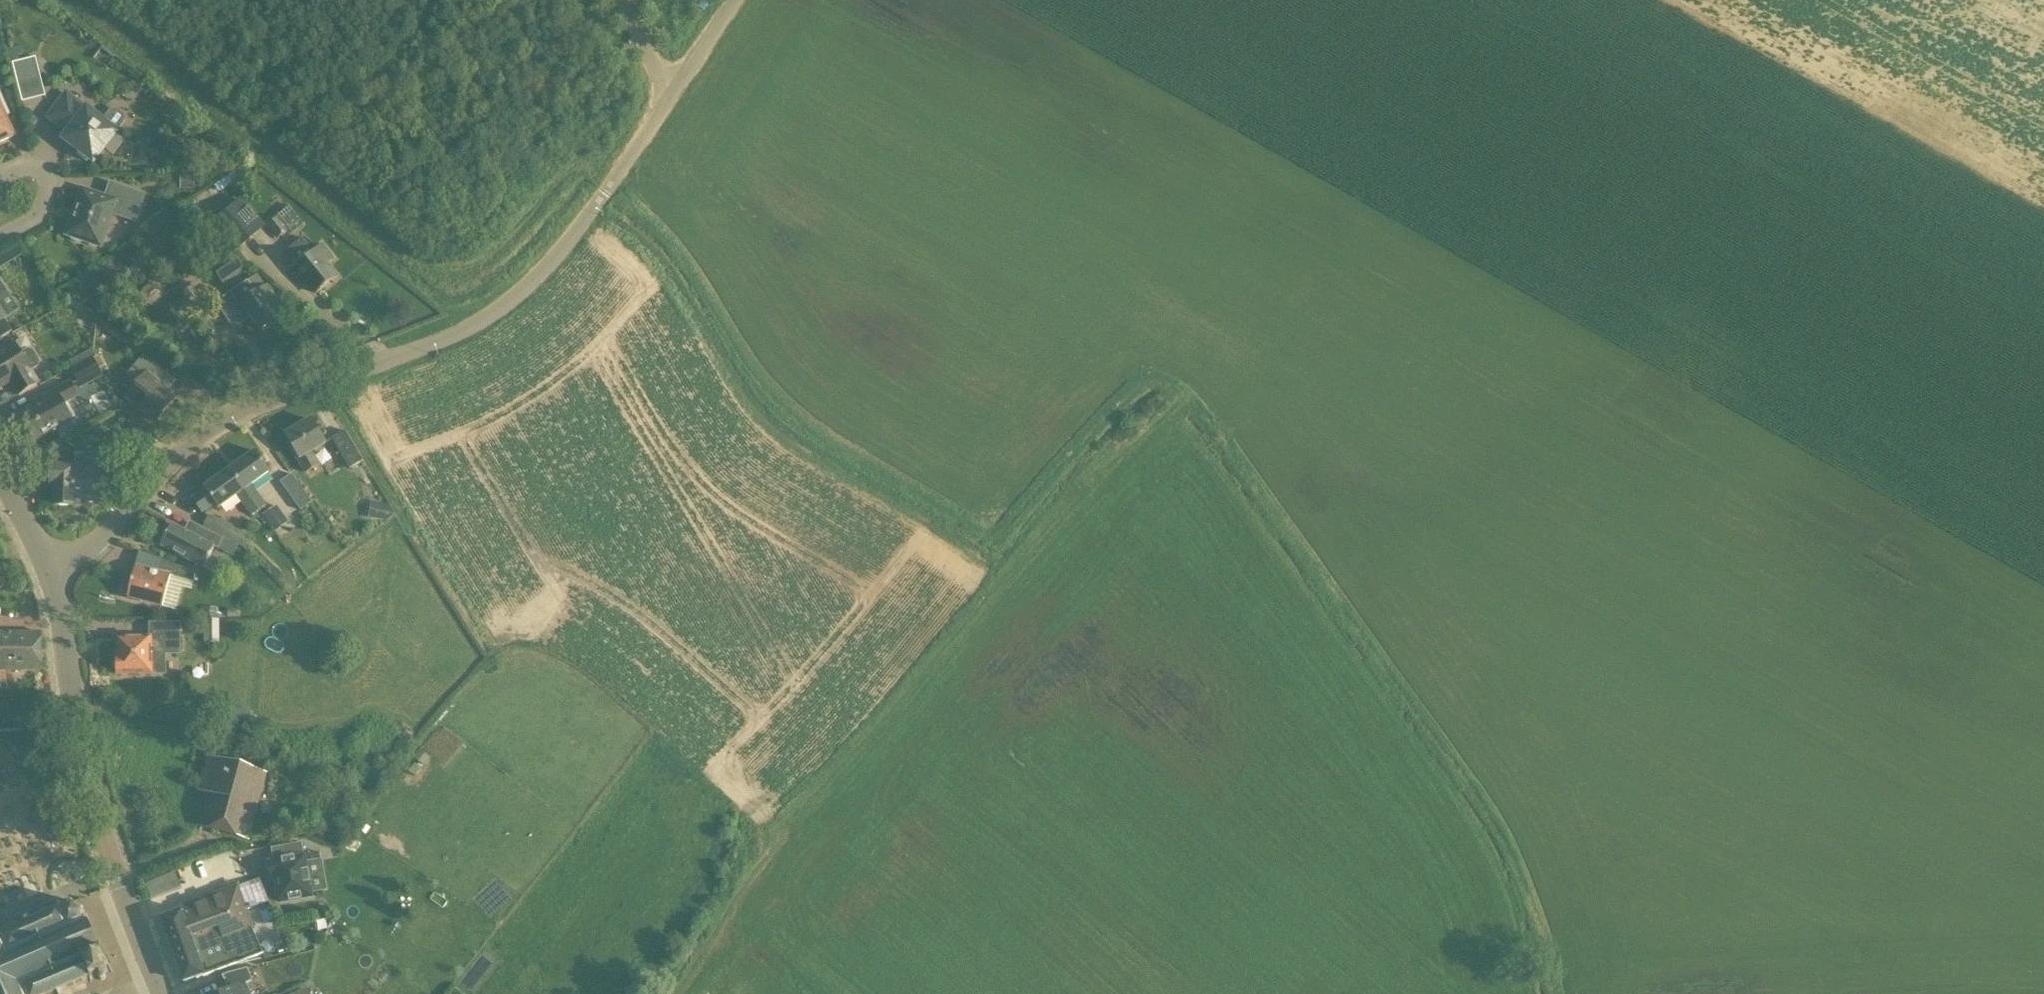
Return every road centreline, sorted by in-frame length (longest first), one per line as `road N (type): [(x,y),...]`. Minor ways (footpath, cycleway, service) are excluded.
road 1 (residential): [(51,572),(104,538),(211,437),(468,335)]
road 2 (tertiary): [(160,993),(116,875),(51,572)]
road 3 (unclassified): [(468,335),(568,245),(670,105)]
road 4 (residential): [(0,237),(39,218),(50,183),(28,166),(0,175)]
road 5 (unclassified): [(670,105),(737,0)]

